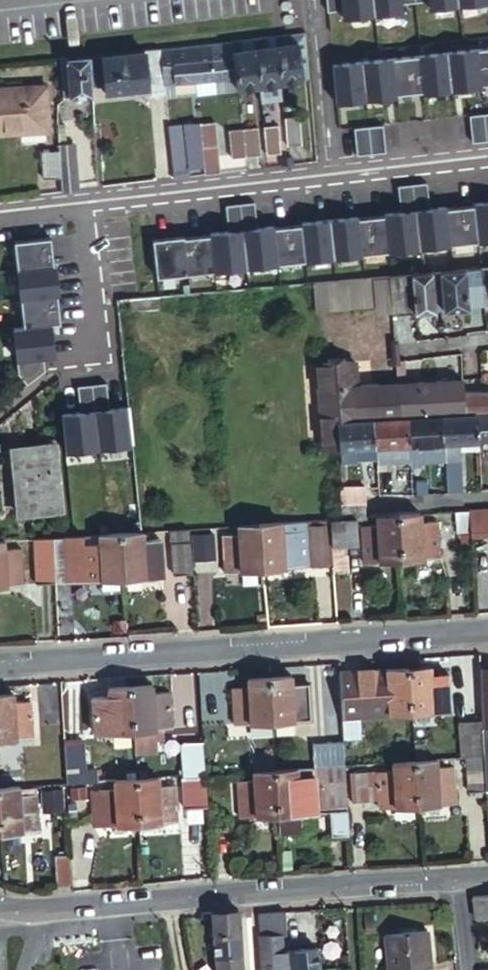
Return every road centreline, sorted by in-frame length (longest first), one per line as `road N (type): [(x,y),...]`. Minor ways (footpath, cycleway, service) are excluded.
road 1 (residential): [(0,663),(487,629)]
road 2 (residential): [(487,879),(0,907)]
road 3 (residential): [(328,181),(83,203)]
road 4 (residential): [(328,181),(309,0)]
road 5 (residential): [(487,162),(328,181)]
road 6 (residential): [(83,203),(96,357)]

